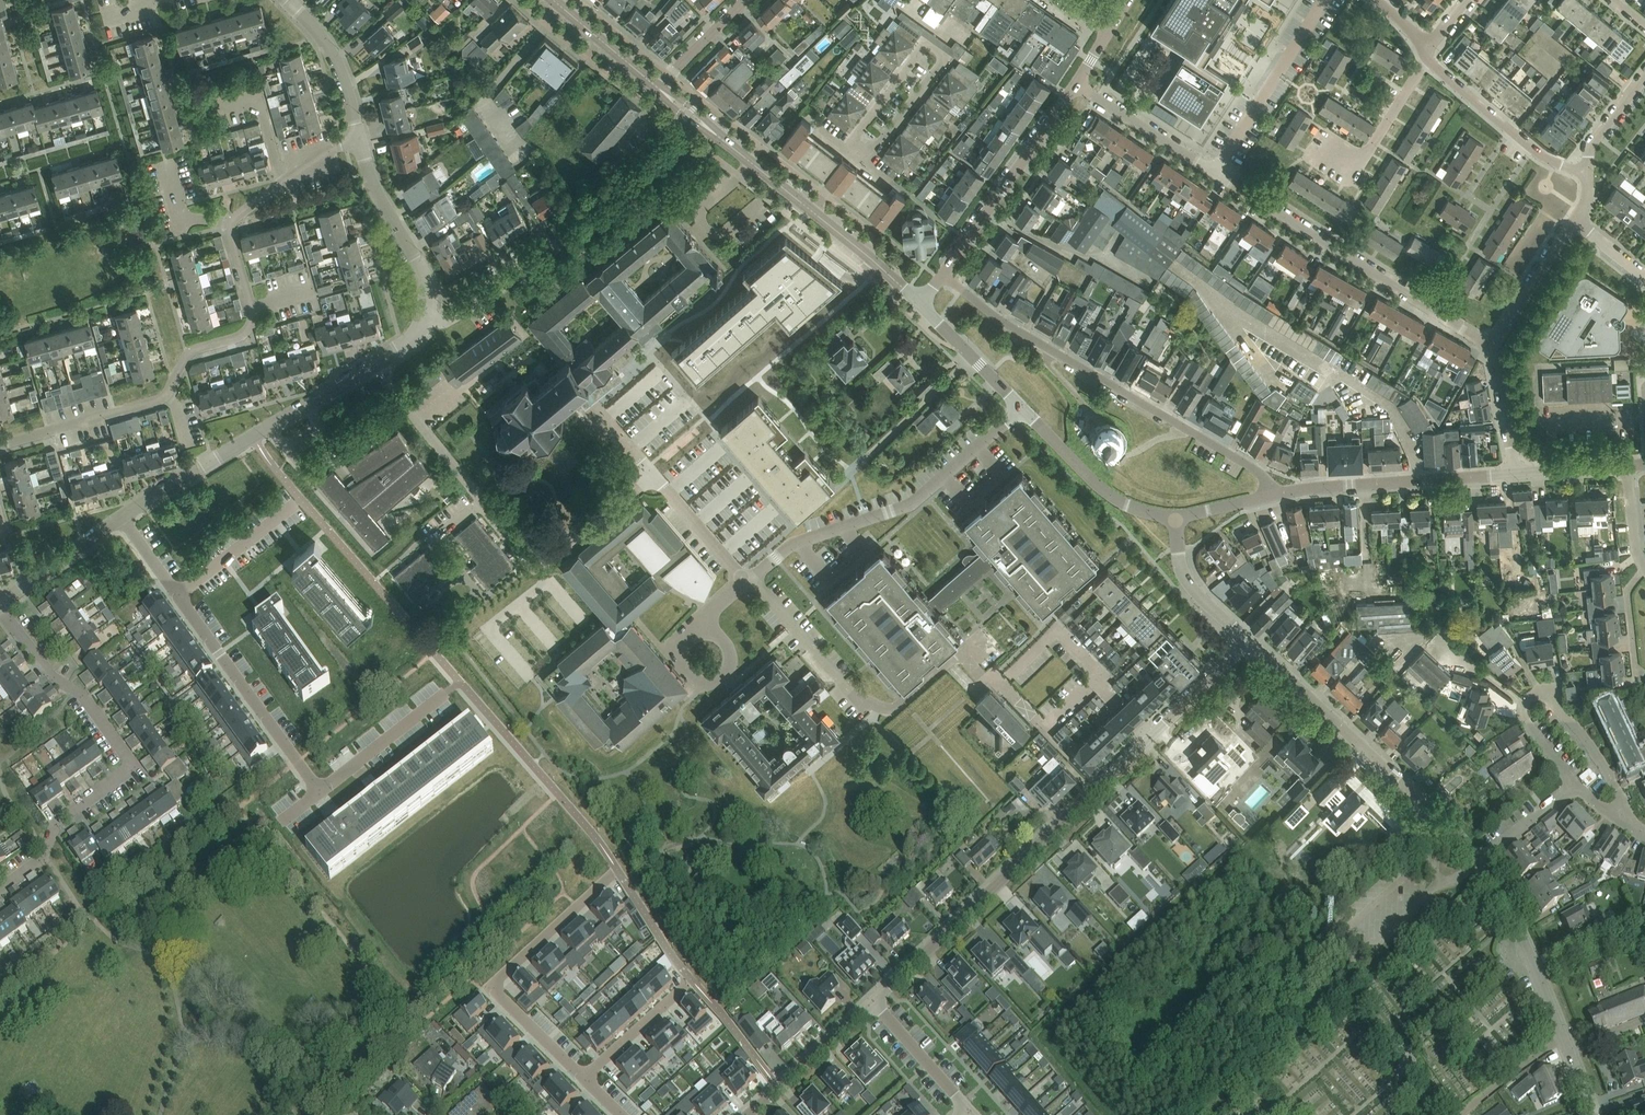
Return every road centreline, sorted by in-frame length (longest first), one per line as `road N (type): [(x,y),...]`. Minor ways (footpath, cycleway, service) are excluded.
road 1 (residential): [(0,445),(158,400),(187,355),(240,337),(254,308),(233,220),(329,152),(361,142)]
road 2 (residential): [(873,1001),(1249,642)]
road 3 (residential): [(584,1078),(692,980),(618,871),(491,988)]
road 4 (residential): [(1022,407),(912,503),(794,543),(714,609),(698,635)]
road 5 (residential): [(1271,496),(1256,470),(1037,342),(942,274)]
road 6 (residential): [(0,887),(46,855),(57,821),(135,765),(86,697),(55,677),(0,610)]
road 7 (residential): [(124,517),(402,348),(426,320)]
road 8 (residential): [(1490,347),(1214,174)]
road 9 (residential): [(1479,865),(1249,642)]
road 10 (residential): [(1628,821),(1596,754),(1562,710),(1533,697),(1523,719),(1577,786)]
road 11 (residential): [(852,160),(877,147),(939,58),(919,50),(856,133)]
road 12 (residential): [(426,320),(459,315),(643,180)]
road 13 (unclassified): [(1271,496),(1515,473)]
road 14 (residential): [(178,593),(320,790)]
road 15 (residential): [(942,274),(1077,84)]
road 16 (residential): [(1214,174),(1325,0)]
road 17 (residential): [(1427,57),(1543,157),(1586,173)]
road 18 (unclassified): [(813,209),(657,86)]
road 19 (residential): [(426,320),(428,278),(372,181),(361,142)]
road 20 (unclassified): [(1176,516),(1121,502),(1022,407)]
road 21 (residential): [(1562,1037),(1503,897),(1479,865)]
road 22 (residential): [(1320,147),(1357,169),(1427,57)]
road 23 (residential): [(749,1114),(873,1001)]
road 24 (residential): [(1214,174),(1077,84)]
road 25 (residential): [(361,142),(330,51),(287,0)]
road 26 (residential): [(320,790),(446,692)]
road 27 (residential): [(1249,642),(1184,579),(1176,516)]
road 28 (residential): [(1490,347),(1575,221)]
road 29 (residential): [(0,603),(124,517)]
road 30 (residential): [(296,503),(178,593)]
road 31 (unclassified): [(1022,407),(918,302)]
road 32 (residential): [(968,1109),(873,1001)]
road 33 (unclassified): [(918,302),(813,209)]
road 34 (unclassified): [(657,86),(554,0)]
road 35 (residential): [(698,635),(683,651),(683,665),(708,681),(729,660),(725,645),(705,634)]
road 36 (residential): [(584,1078),(491,988)]
road 37 (residential): [(1562,1037),(1458,1114)]
road 38 (residential): [(1515,473),(1490,347)]
road 39 (residential): [(1479,865),(1577,786)]
road 40 (residential): [(744,0),(657,86)]

